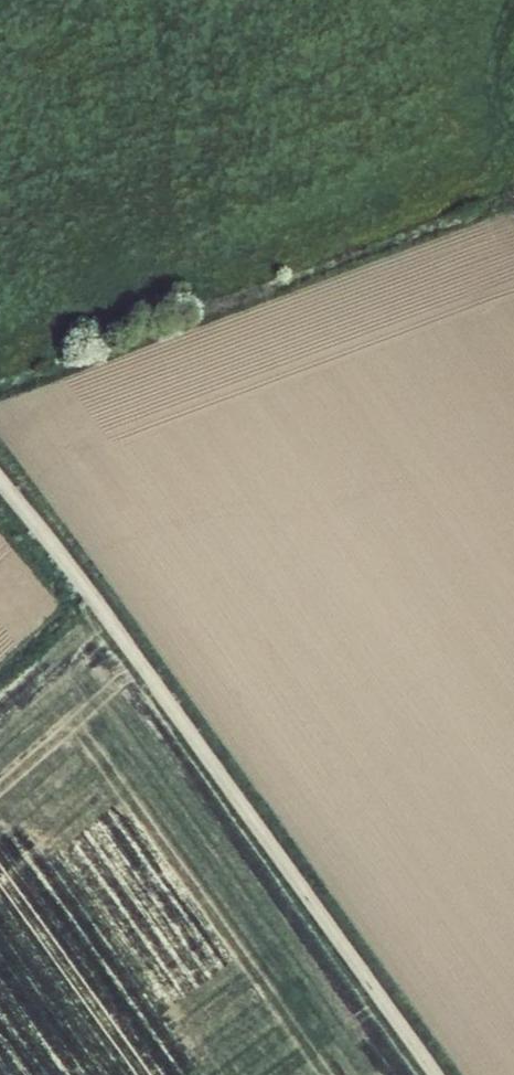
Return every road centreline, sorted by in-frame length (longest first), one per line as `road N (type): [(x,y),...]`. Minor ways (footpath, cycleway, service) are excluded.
road 1 (track): [(0,500),(426,1074)]

